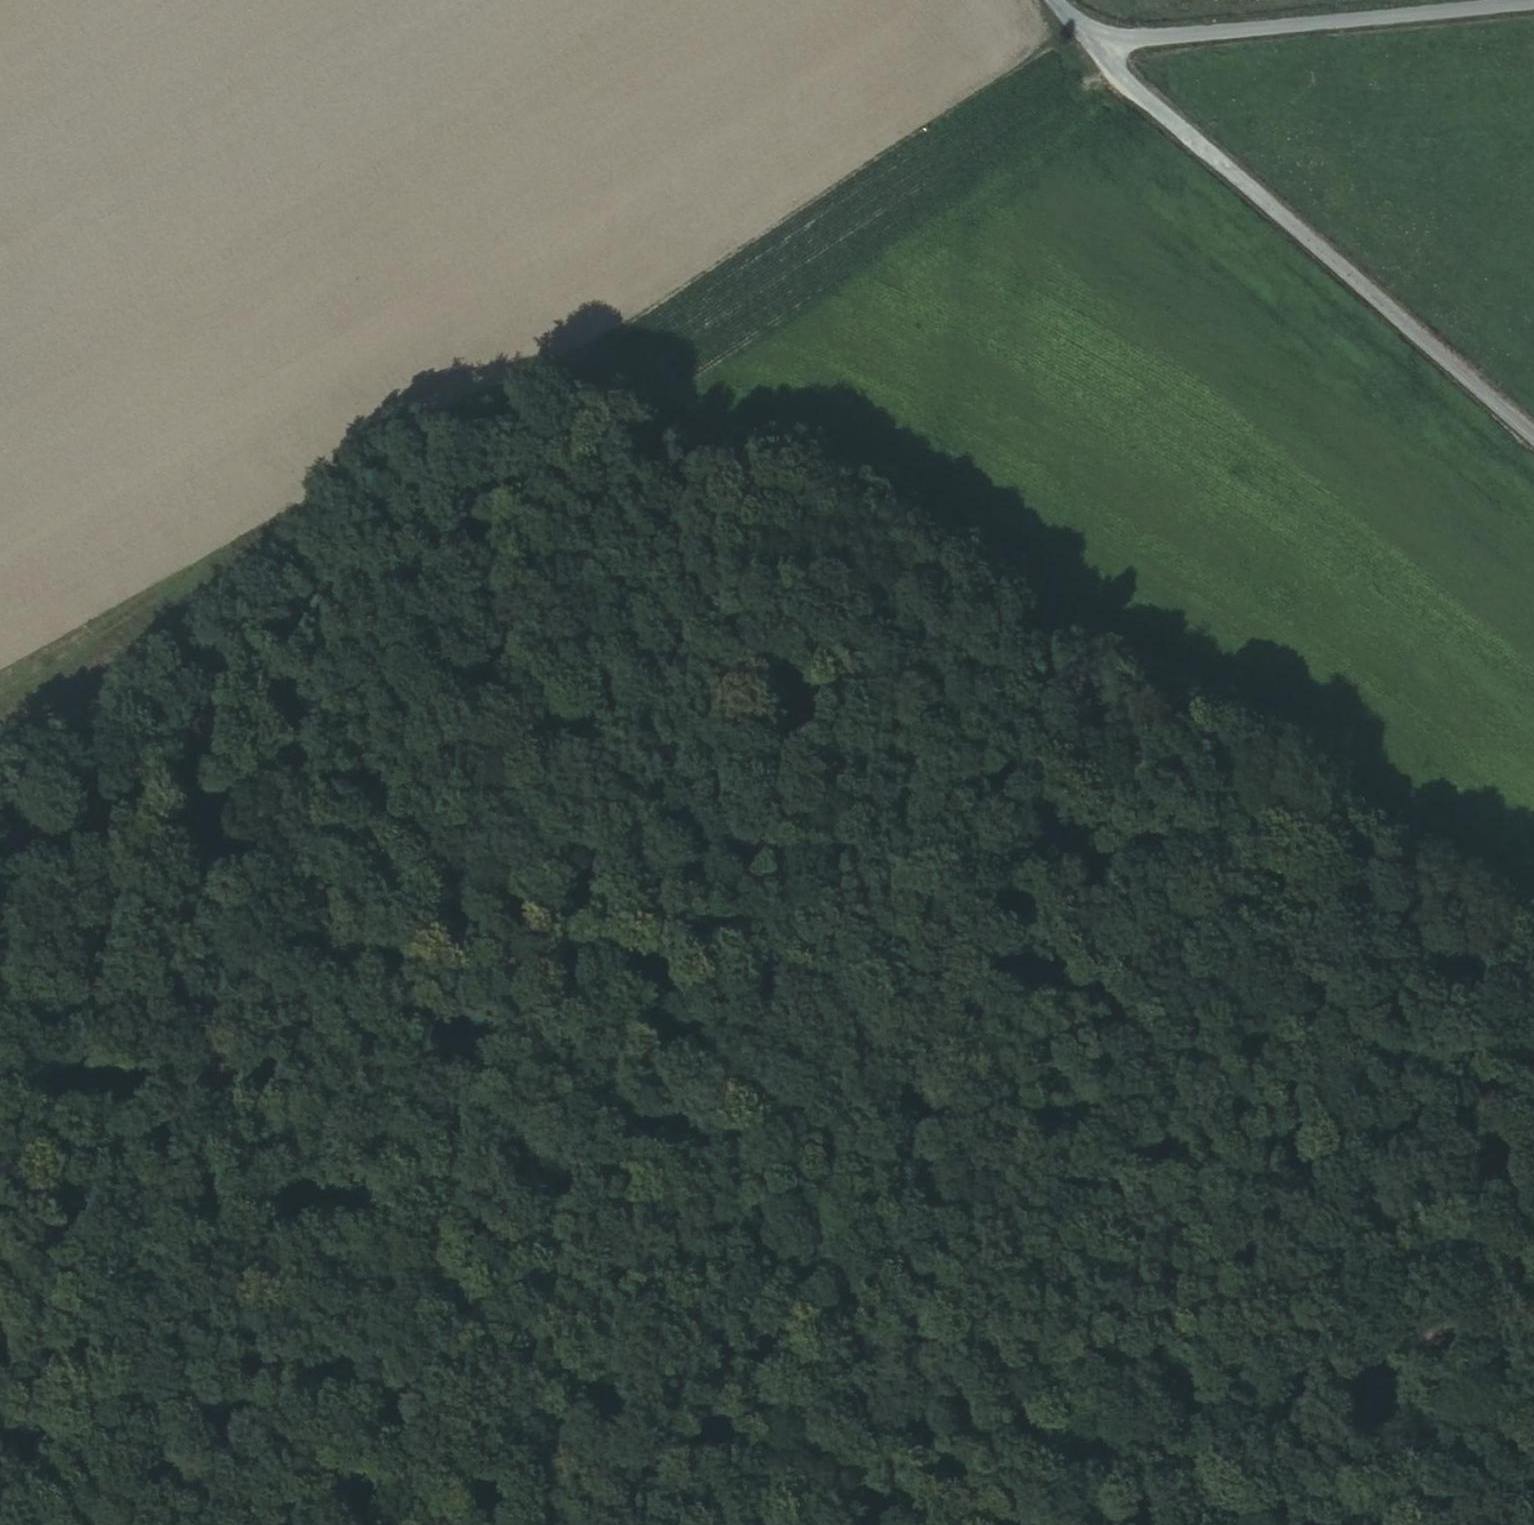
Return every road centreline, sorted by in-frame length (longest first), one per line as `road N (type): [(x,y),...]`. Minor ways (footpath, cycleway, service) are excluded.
road 1 (unclassified): [(1533,434),(1113,70),(1094,44)]
road 2 (residential): [(1094,44),(1521,0)]

